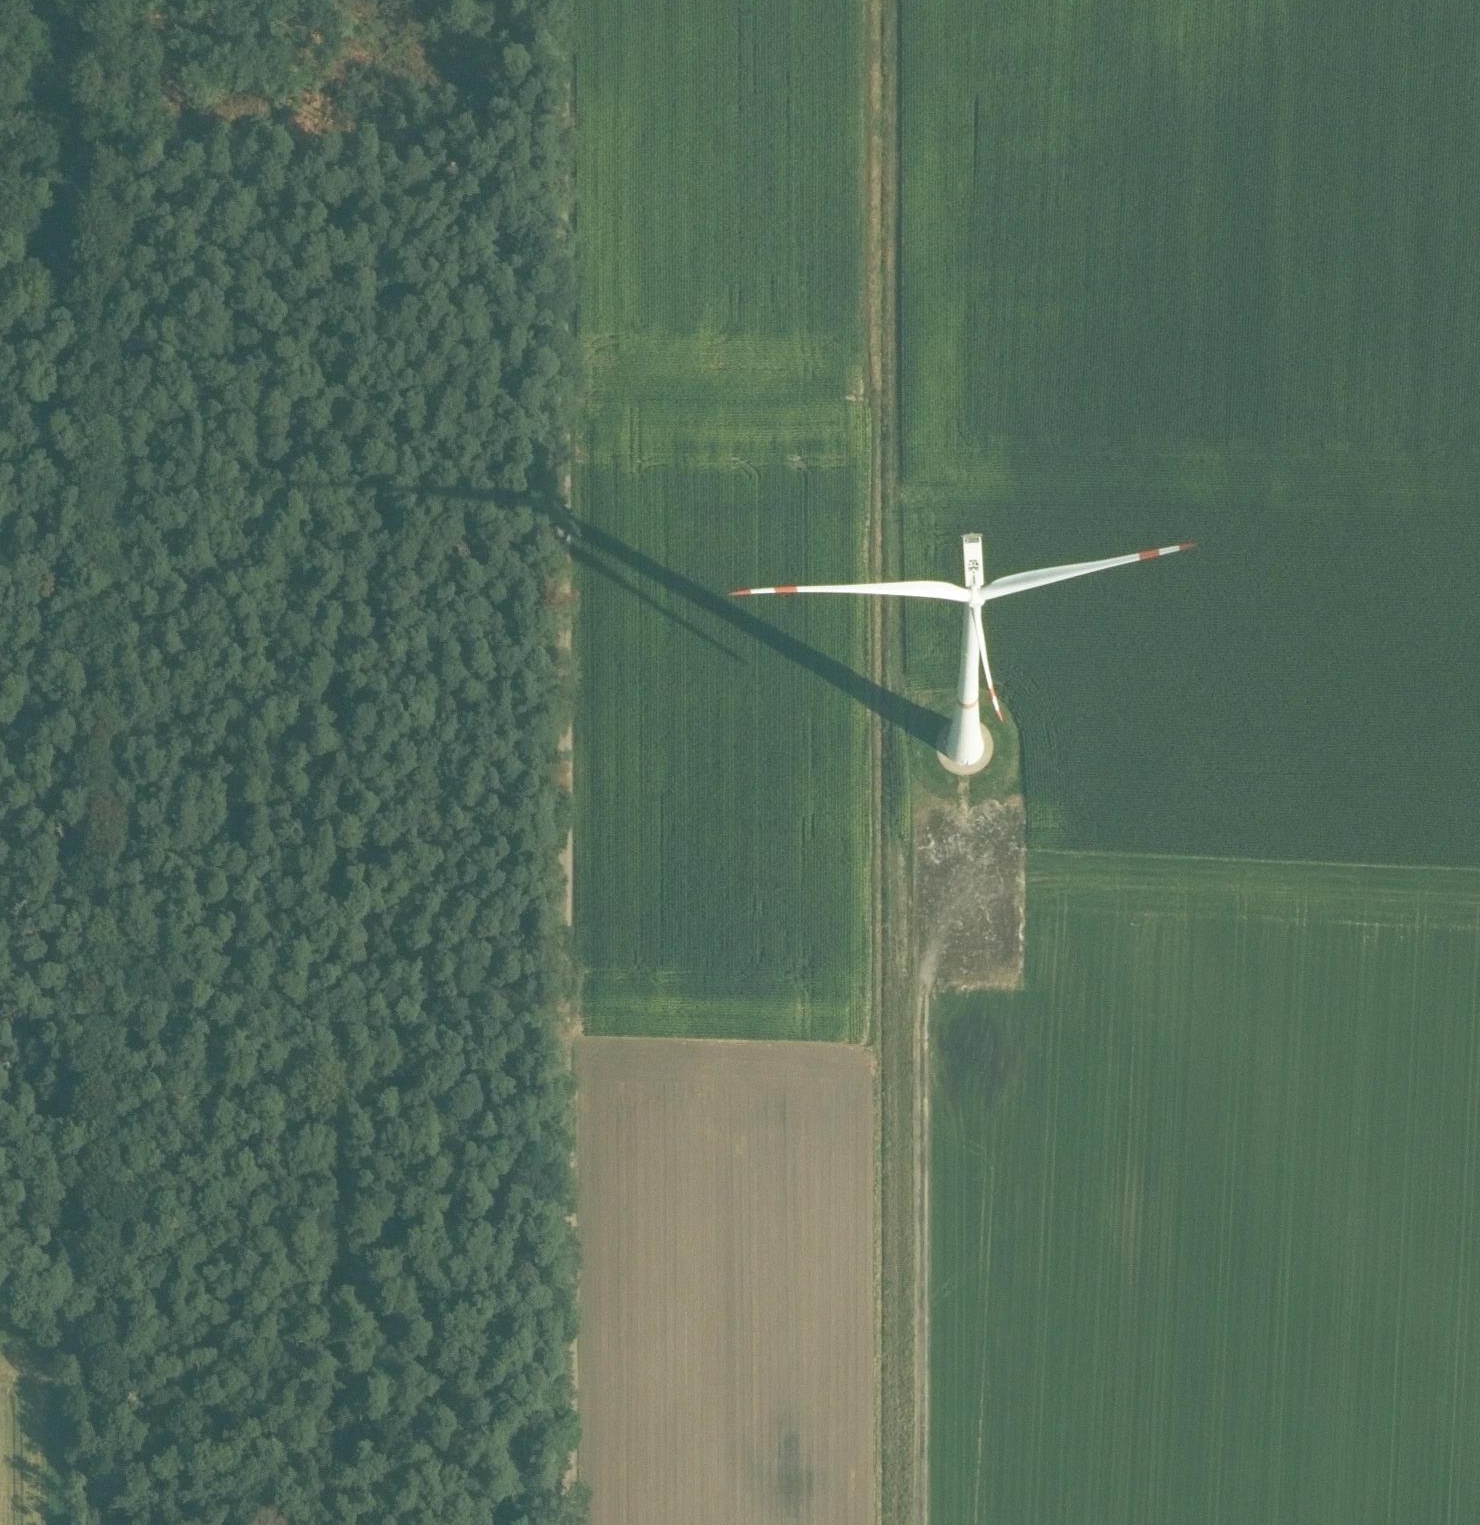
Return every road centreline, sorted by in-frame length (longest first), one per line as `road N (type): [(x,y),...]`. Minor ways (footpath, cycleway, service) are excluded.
road 1 (track): [(564,1524),(566,0)]
road 2 (track): [(921,1524),(921,942)]
road 3 (track): [(69,1524),(66,1383),(0,1336)]

